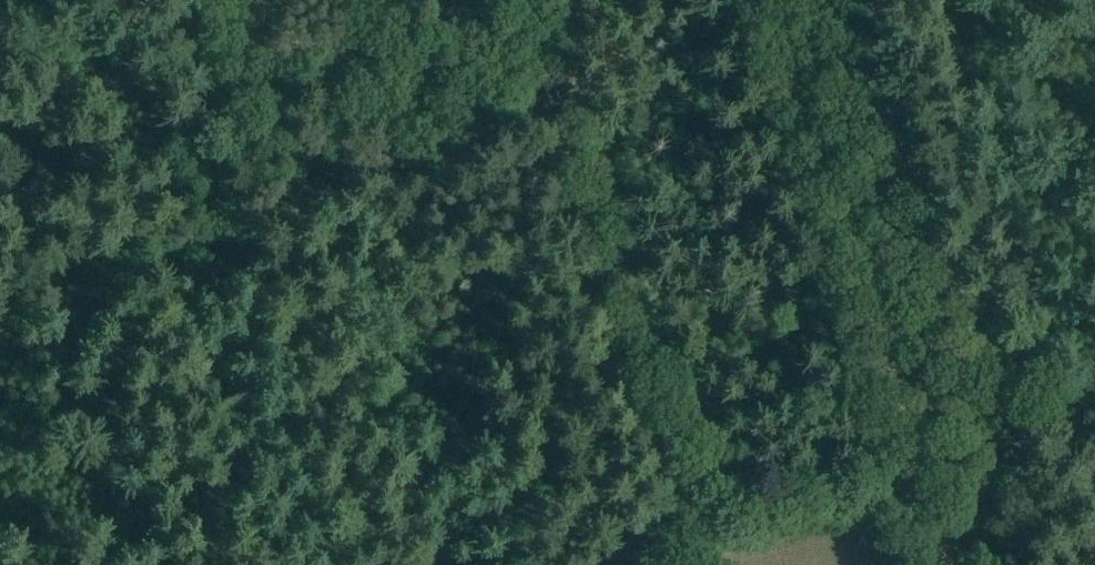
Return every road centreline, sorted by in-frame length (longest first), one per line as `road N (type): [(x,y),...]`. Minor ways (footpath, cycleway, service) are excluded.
road 1 (track): [(783,0),(951,564)]

